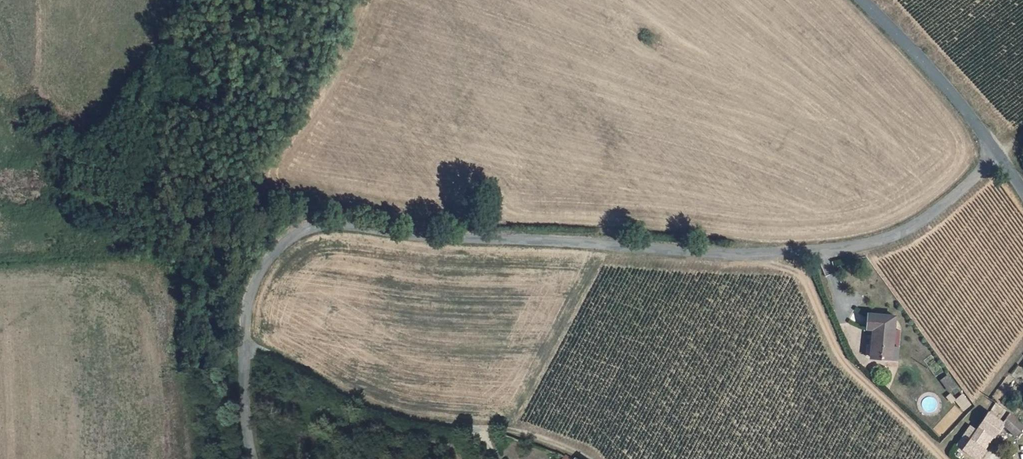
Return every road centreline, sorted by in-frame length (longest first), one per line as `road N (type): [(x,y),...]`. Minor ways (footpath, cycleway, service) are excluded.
road 1 (unclassified): [(252,458),(243,406),(246,310),(262,265),(313,226),(723,255),(798,252),(898,233),(1000,154)]
road 2 (track): [(589,458),(513,430),(408,419),(243,348)]
road 3 (tertiary): [(1000,154),(862,0)]

